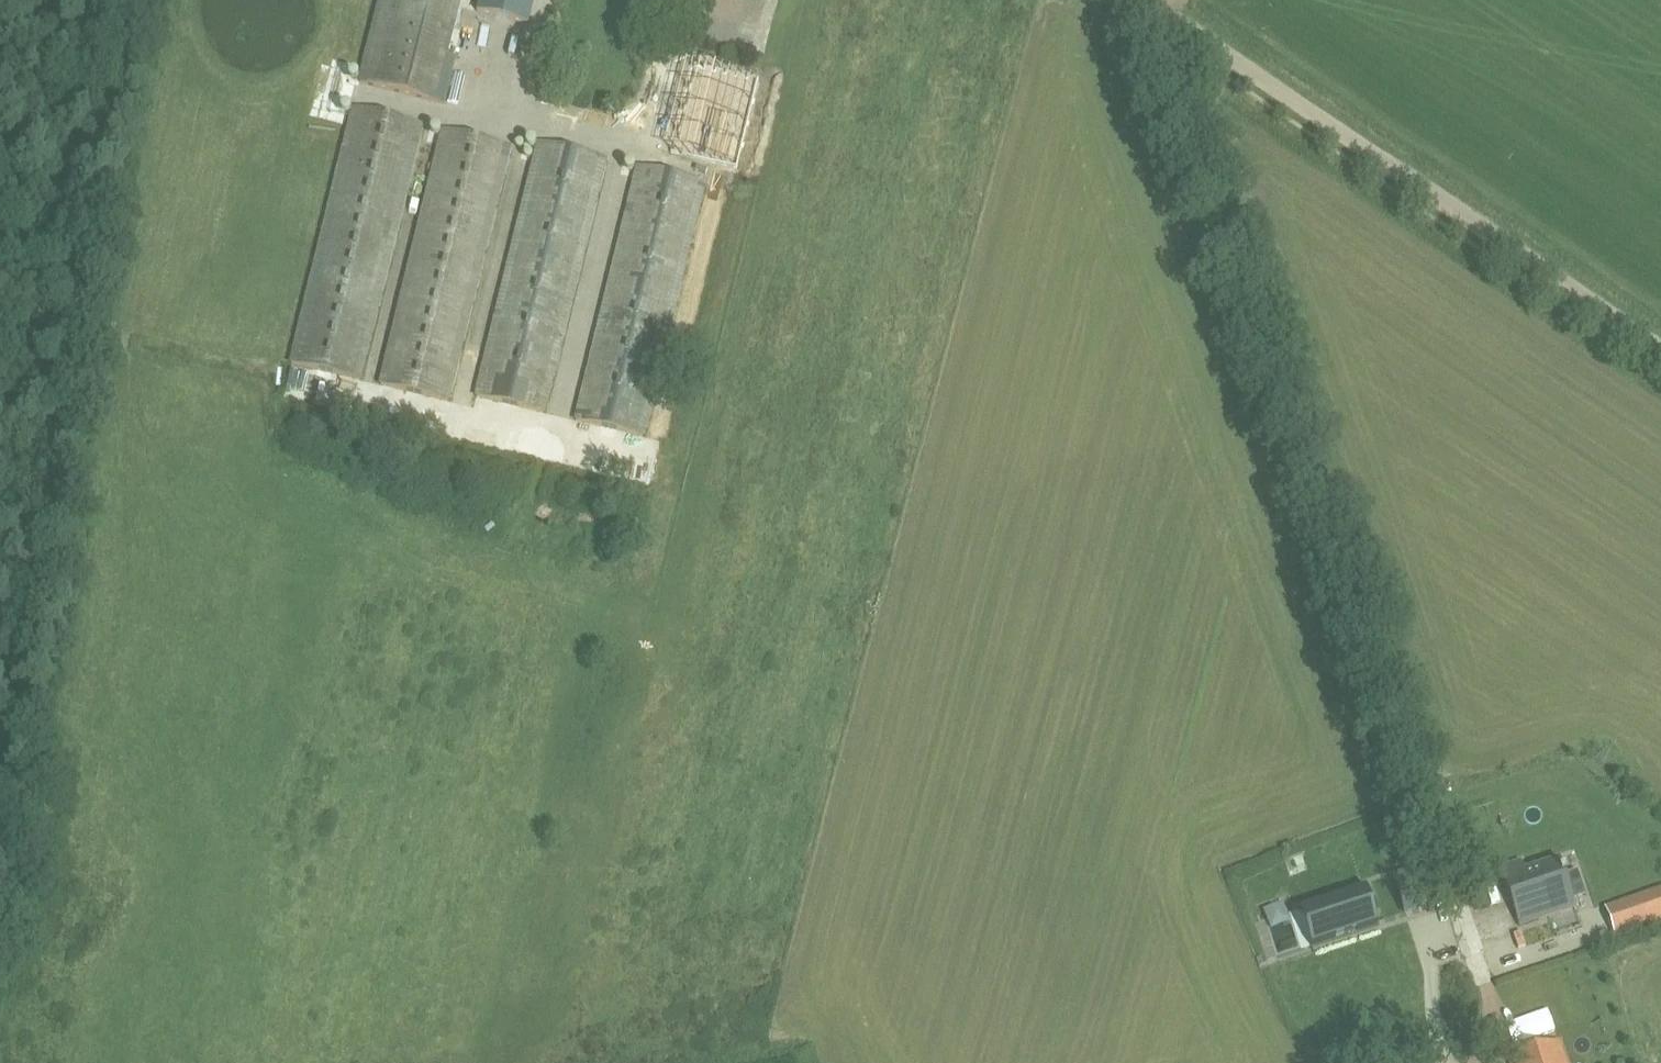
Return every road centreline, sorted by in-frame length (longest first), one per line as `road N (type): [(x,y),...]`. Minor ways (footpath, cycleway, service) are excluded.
road 1 (track): [(1166,12),(1155,29),(1454,885)]
road 2 (track): [(1660,351),(1149,0)]

